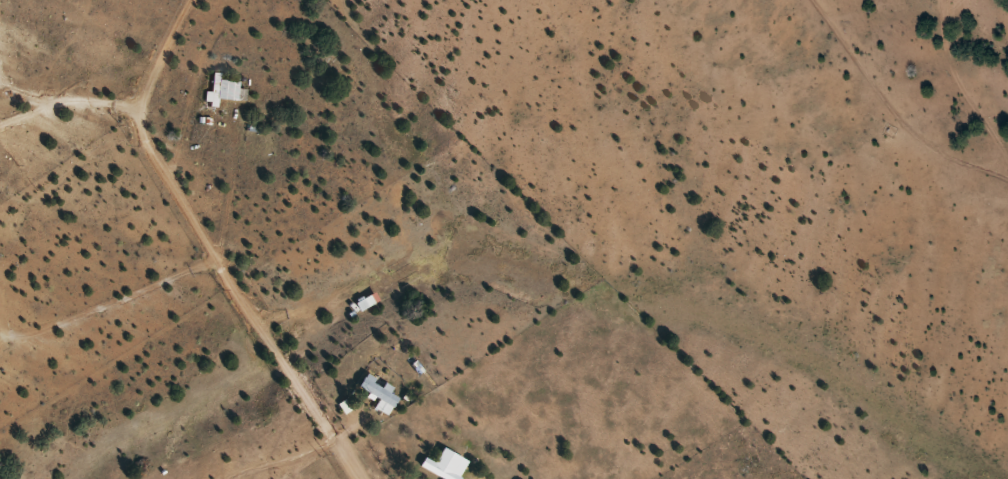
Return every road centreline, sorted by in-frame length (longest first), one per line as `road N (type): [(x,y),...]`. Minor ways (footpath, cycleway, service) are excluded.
road 1 (residential): [(357,478),(147,151),(139,104),(199,0)]

